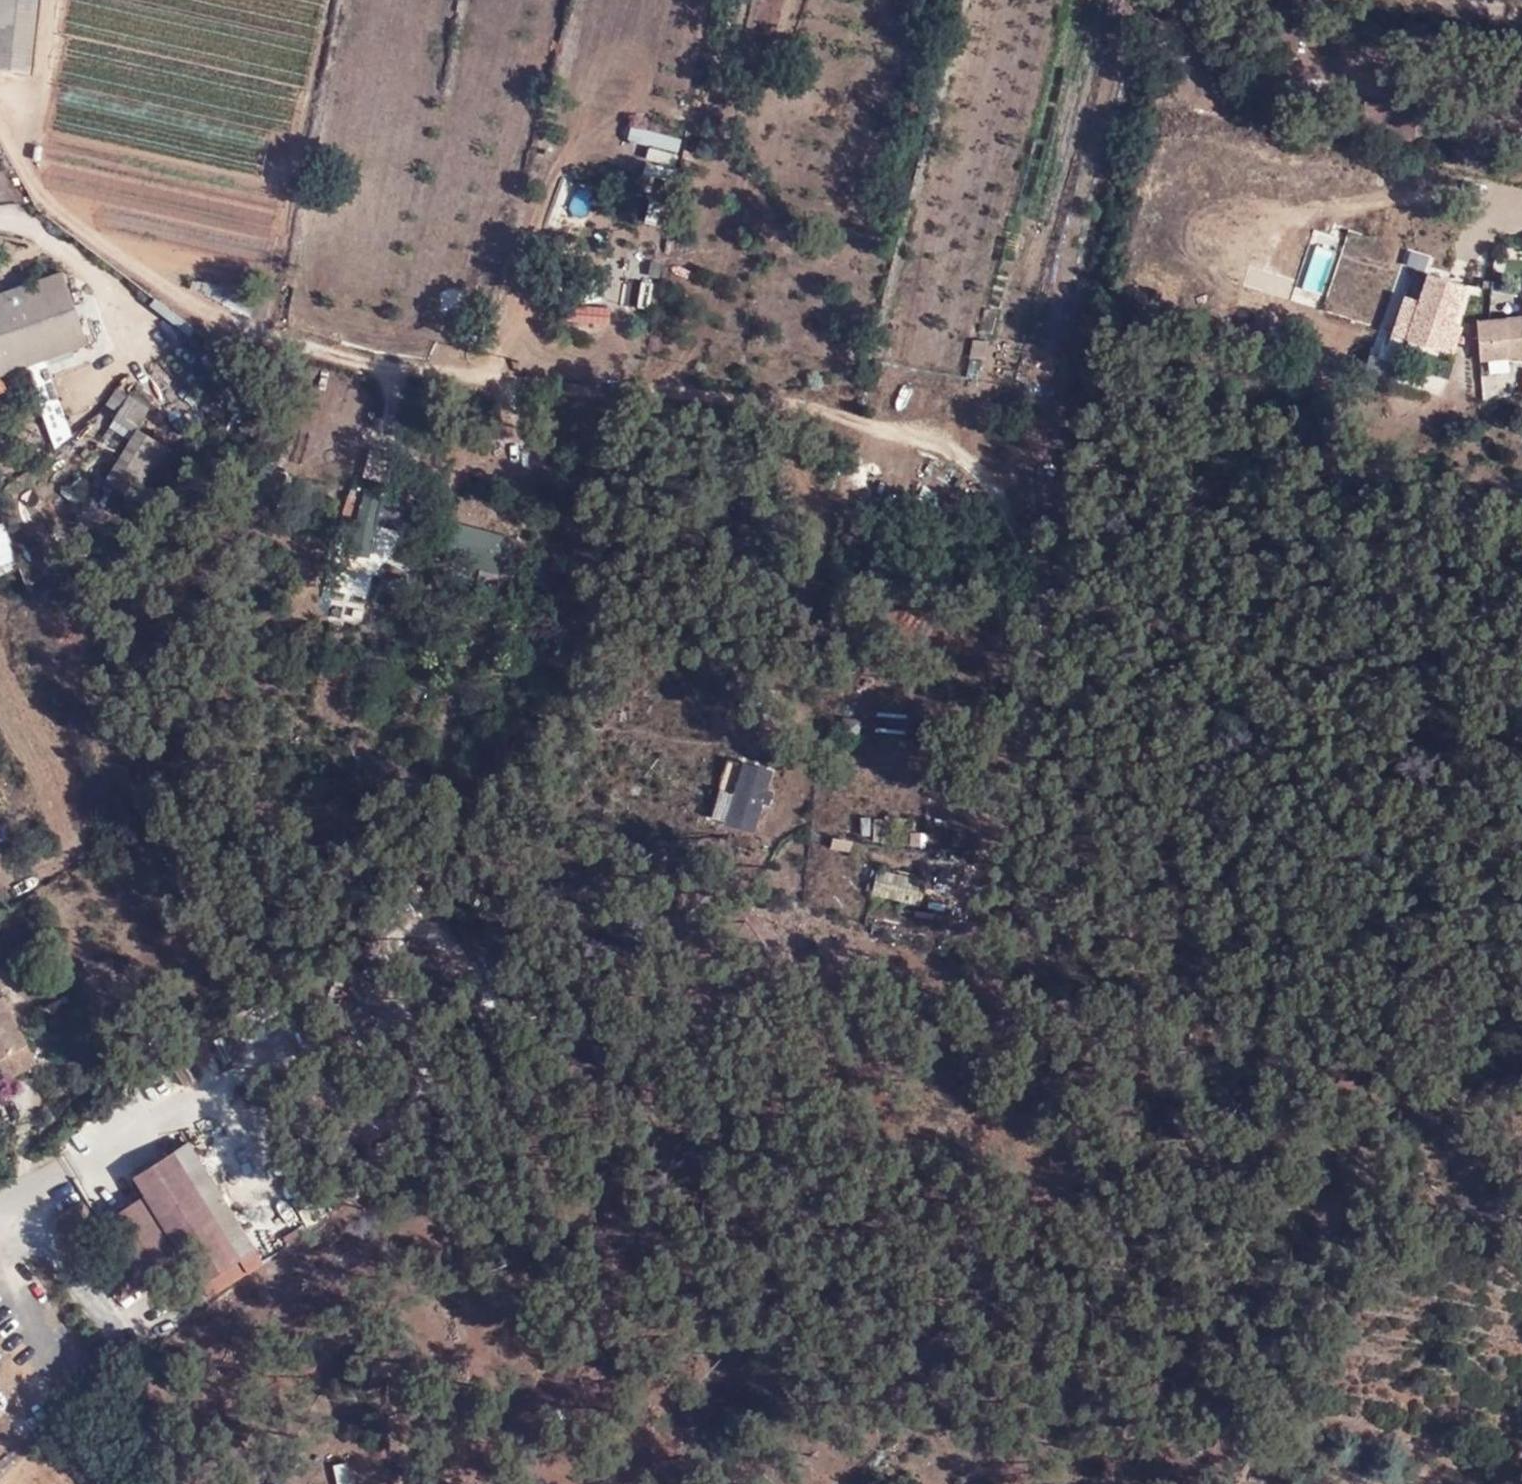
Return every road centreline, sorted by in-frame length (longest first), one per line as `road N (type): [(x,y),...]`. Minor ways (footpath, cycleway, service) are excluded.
road 1 (track): [(518,333),(564,352),(935,440),(1017,510),(1105,517),(1171,485),(1396,424),(1452,398),(1465,371)]
road 2 (track): [(0,129),(45,203),(137,271),(278,338),(418,370),(503,371),(516,346),(525,268),(549,182)]

